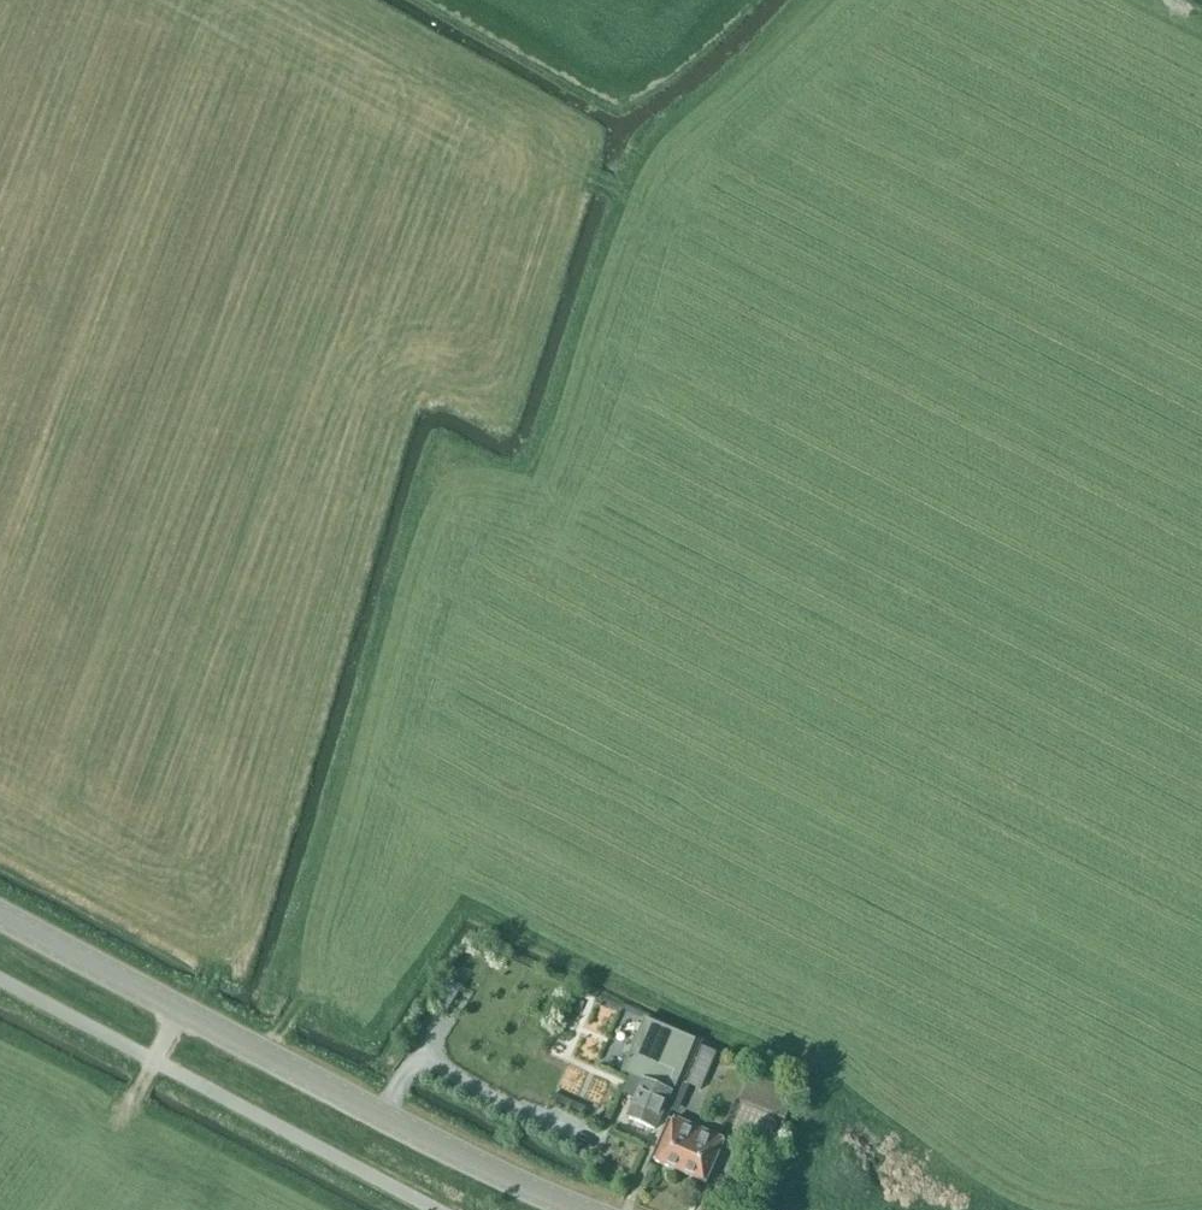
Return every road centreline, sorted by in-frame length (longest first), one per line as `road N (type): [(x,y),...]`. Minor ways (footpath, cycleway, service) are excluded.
road 1 (tertiary): [(578,1209),(468,1161),(0,916)]
road 2 (track): [(180,1011),(124,1118)]

